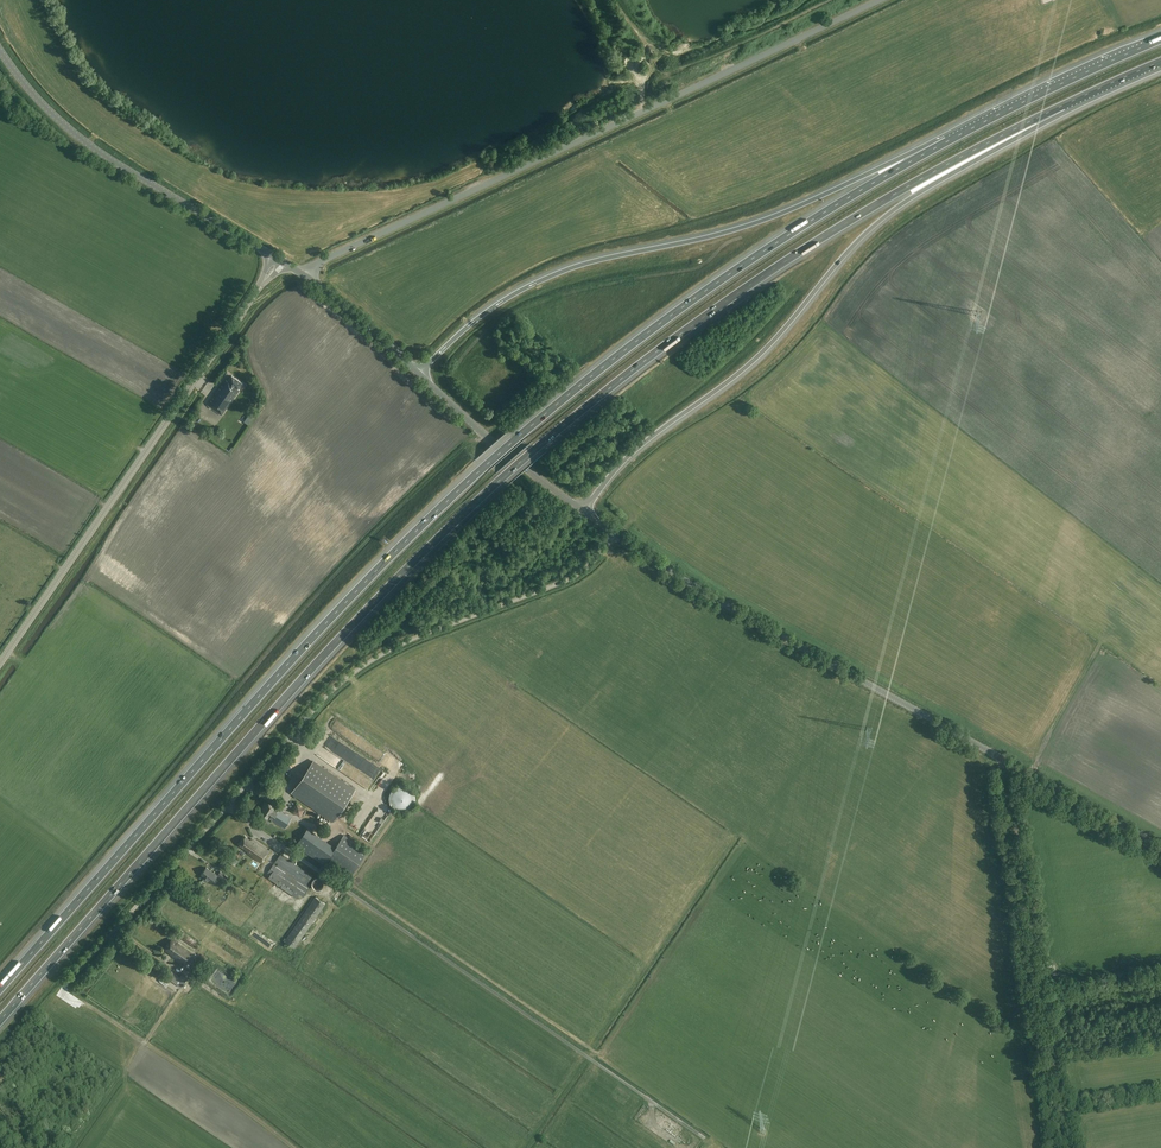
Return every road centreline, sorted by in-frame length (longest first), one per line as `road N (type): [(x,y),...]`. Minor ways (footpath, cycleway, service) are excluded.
road 1 (motorway): [(0,1020),(341,637),(535,450),(673,340),(811,244),(1063,106)]
road 2 (motorway): [(948,141),(707,290),(488,463),(323,627),(0,989)]
road 3 (unclassified): [(305,276),(330,257),(879,0)]
road 4 (motorway): [(584,511),(631,454),(772,343),(883,218),(1063,106)]
road 5 (motorway): [(948,141),(761,221),(538,282),(478,319),(418,374)]
road 6 (unclassified): [(702,1136),(225,807)]
road 7 (tertiary): [(0,663),(278,259)]
road 8 (unclassified): [(225,807),(367,664),(572,577),(616,534)]
road 9 (secondary): [(1003,759),(710,597),(616,534)]
road 10 (unclassified): [(1068,1147),(1003,759)]
road 11 (tertiary): [(278,259),(82,139),(0,51)]
road 12 (track): [(67,982),(296,1147)]
road 13 (unclassified): [(67,982),(225,807)]
road 14 (motorway): [(1160,40),(948,141)]
road 15 (secondary): [(584,511),(418,374)]
road 16 (secondary): [(1160,846),(1003,759)]
road 17 (tertiary): [(418,374),(305,276)]
road 18 (track): [(144,1040),(73,1147)]

